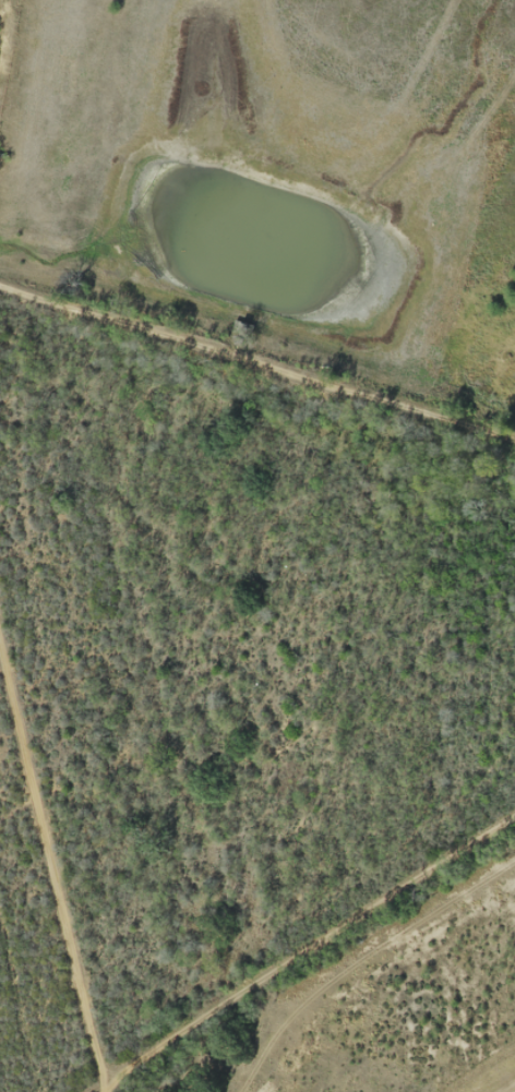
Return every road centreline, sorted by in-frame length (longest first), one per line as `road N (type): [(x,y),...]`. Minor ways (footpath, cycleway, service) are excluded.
road 1 (residential): [(514,453),(308,388),(63,351),(0,311)]
road 2 (residential): [(514,842),(125,1091)]

